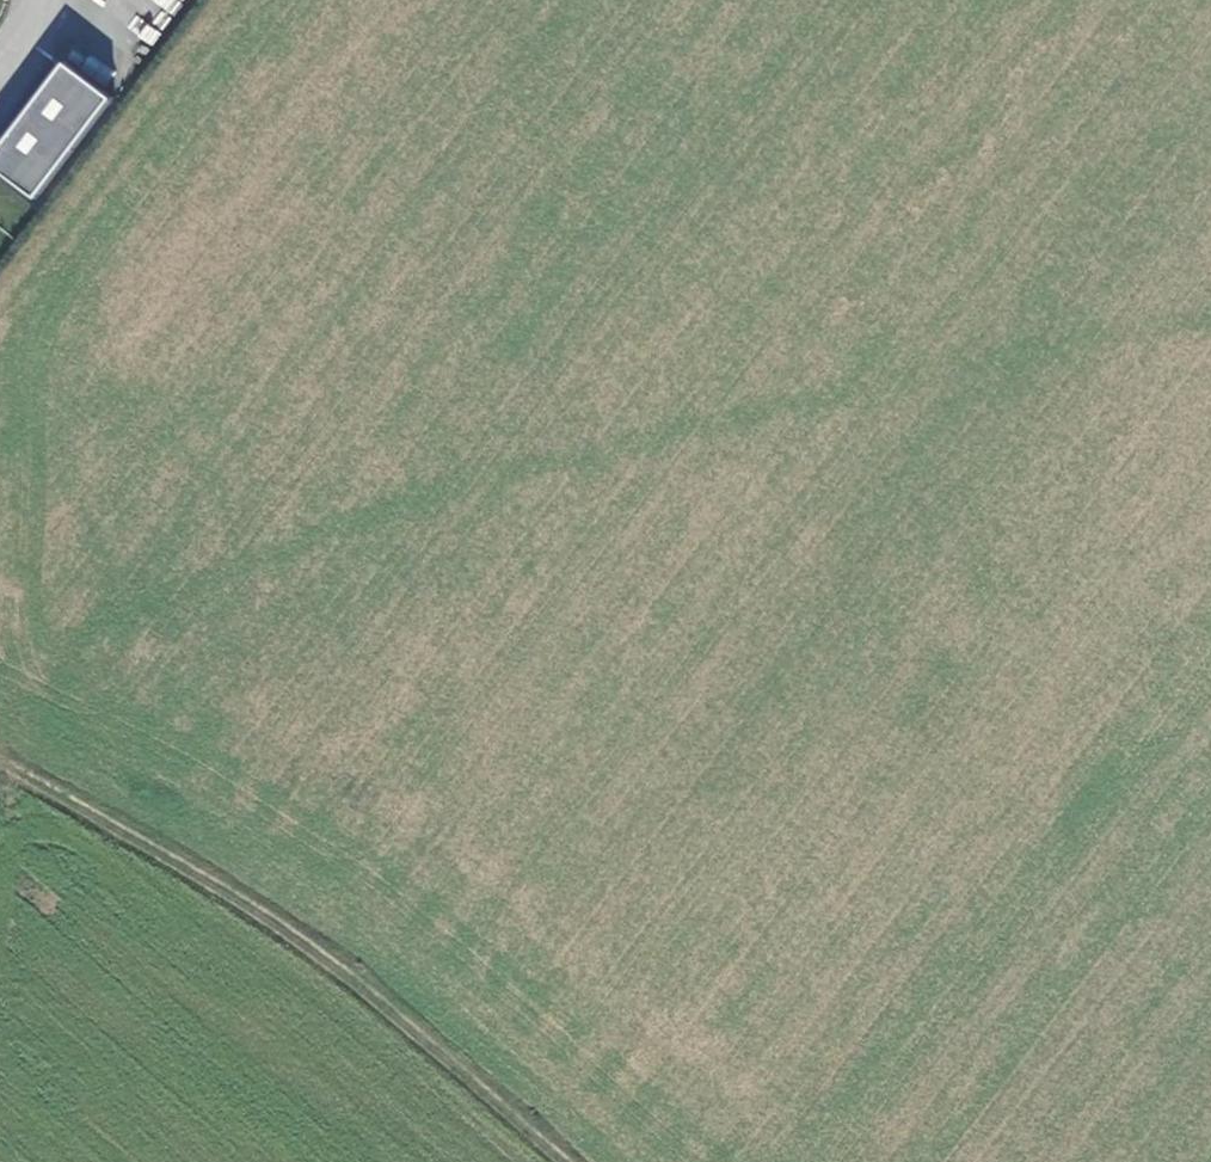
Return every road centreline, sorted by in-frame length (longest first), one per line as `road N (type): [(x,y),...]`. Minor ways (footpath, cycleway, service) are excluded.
road 1 (track): [(0,762),(213,885),(562,1161)]

